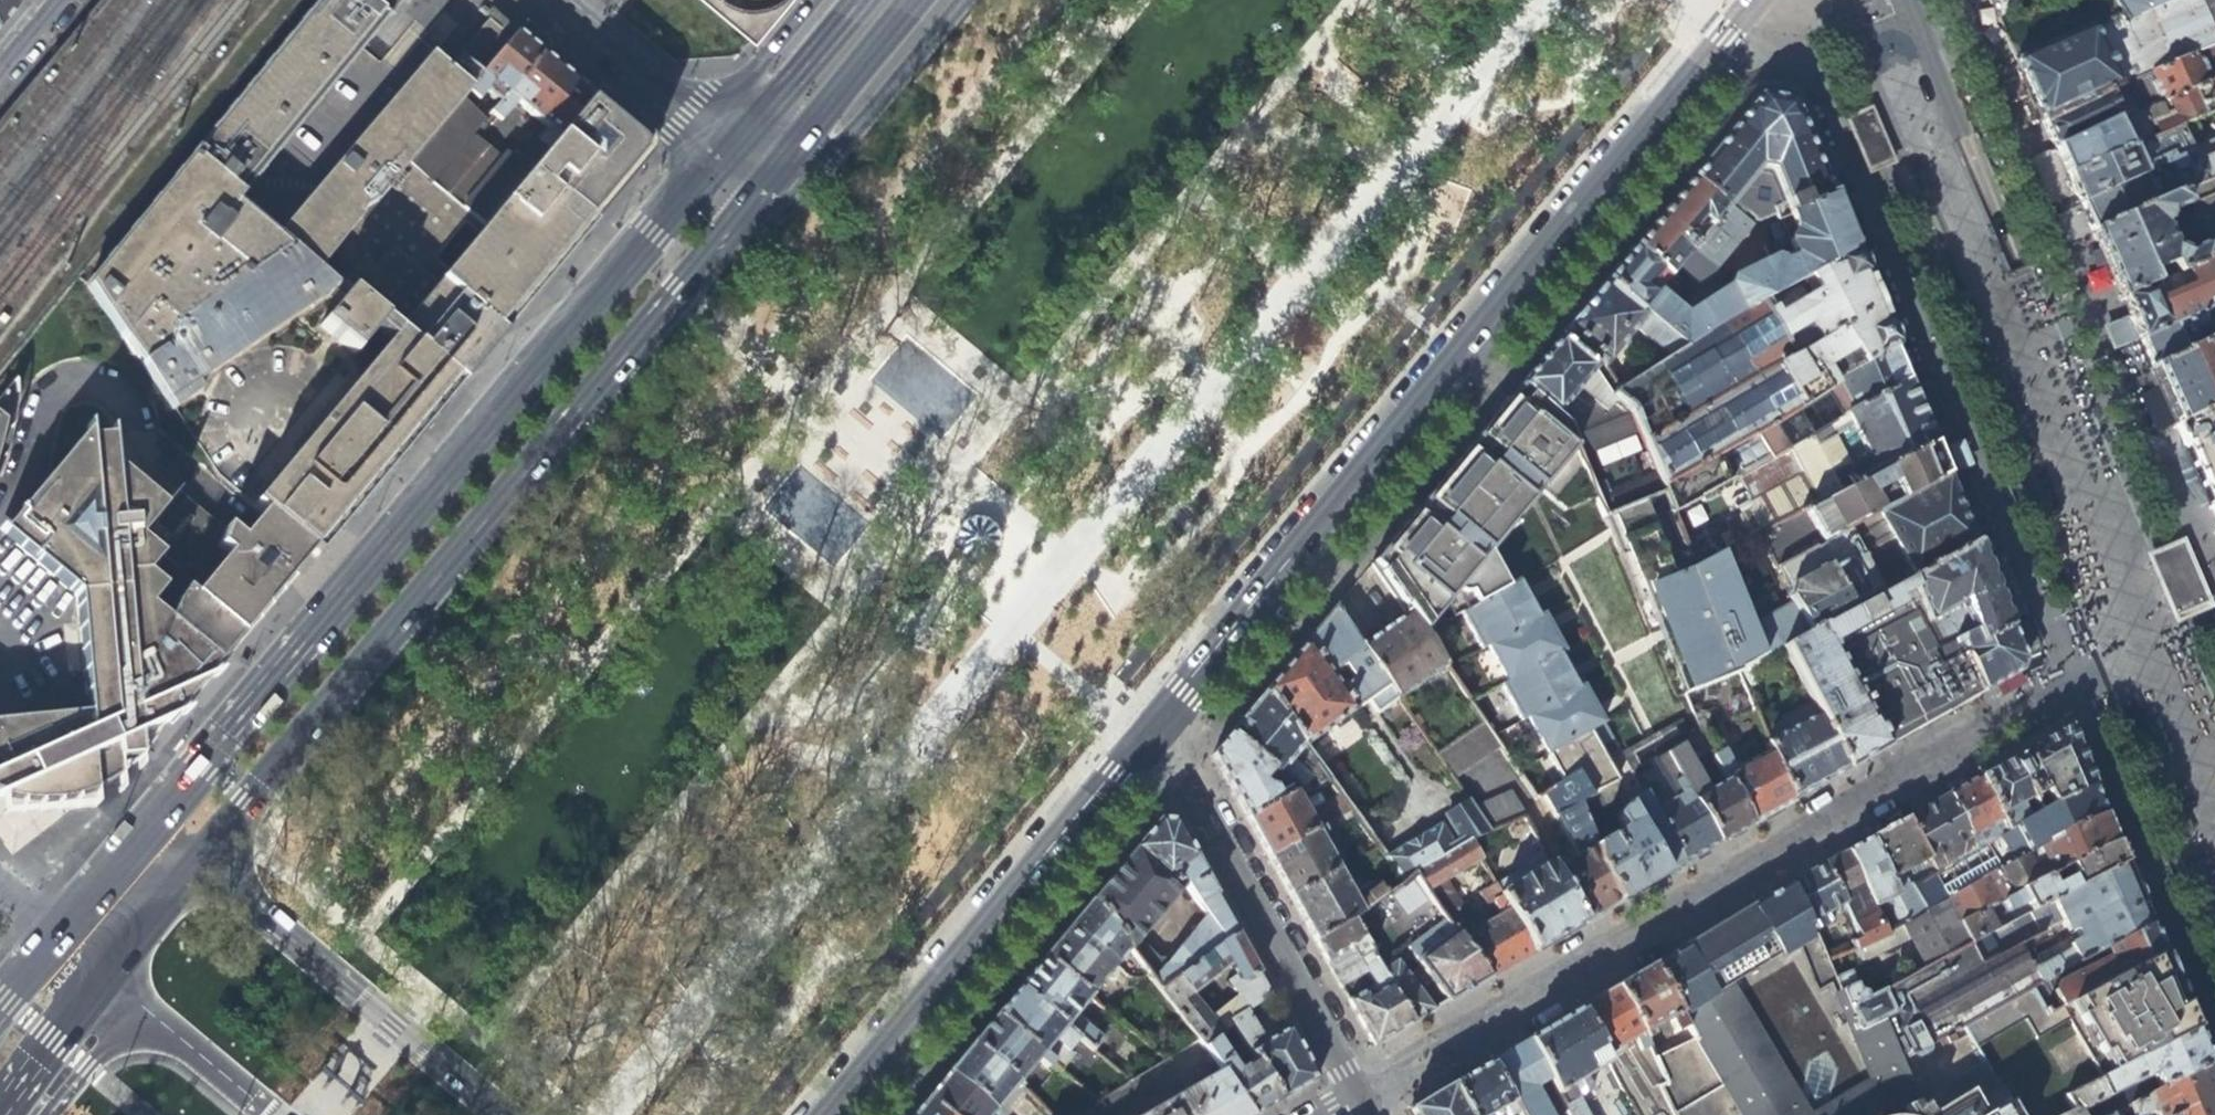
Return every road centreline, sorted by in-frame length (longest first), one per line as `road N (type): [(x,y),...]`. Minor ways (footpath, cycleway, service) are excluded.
road 1 (secondary): [(1154,729),(1751,0)]
road 2 (secondary): [(718,149),(143,844)]
road 3 (secondary): [(182,864),(761,184)]
road 4 (secondary): [(820,1114),(1154,729)]
road 5 (residential): [(1359,1095),(1154,729)]
road 6 (secondary): [(509,1114),(214,876),(182,864)]
road 7 (secondary): [(0,1112),(96,964),(182,864)]
road 8 (secondary): [(50,1114),(103,1048),(165,1030),(266,1114)]
road 9 (residential): [(541,0),(718,149)]
road 10 (secondary): [(143,844),(0,1011)]
road 11 (secondary): [(891,0),(795,117)]
road 12 (residential): [(813,0),(766,57),(750,121)]

